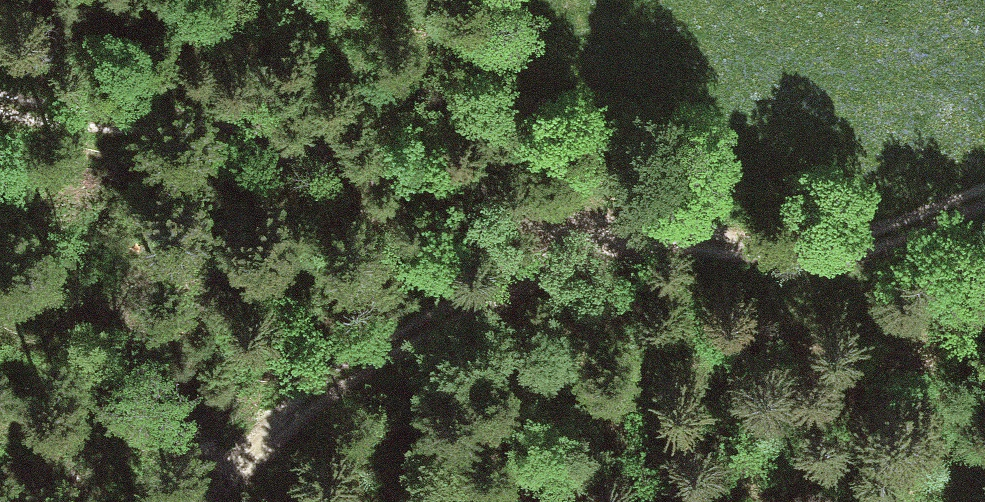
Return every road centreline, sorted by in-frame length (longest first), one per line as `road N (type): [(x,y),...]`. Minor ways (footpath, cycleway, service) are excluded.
road 1 (track): [(0,89),(595,221),(363,355),(205,501)]
road 2 (track): [(984,195),(912,228),(813,251),(595,221)]

